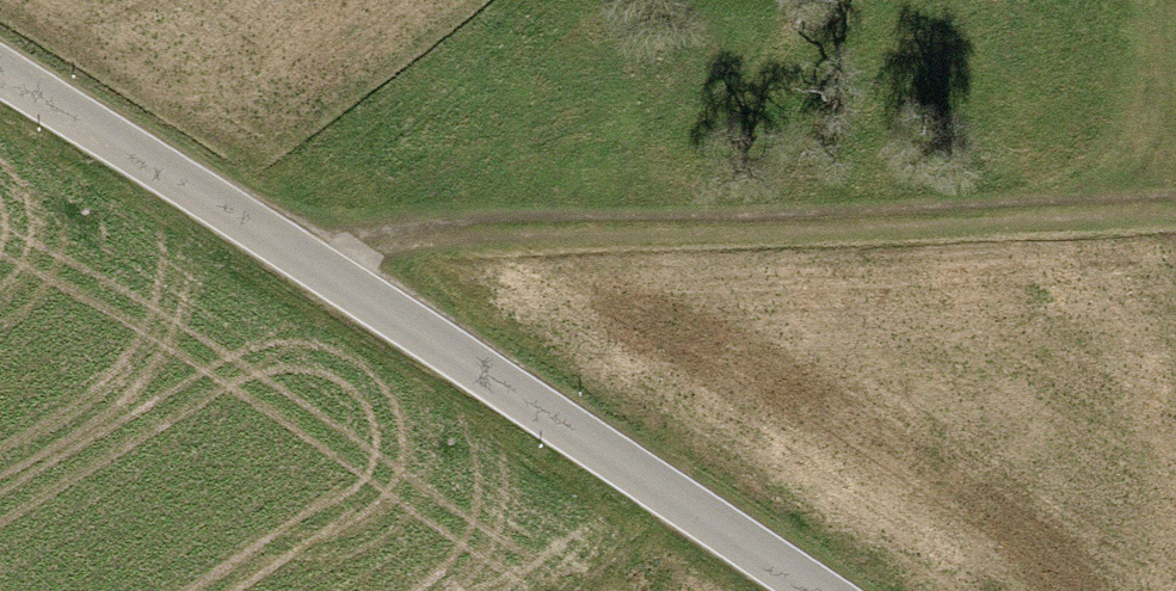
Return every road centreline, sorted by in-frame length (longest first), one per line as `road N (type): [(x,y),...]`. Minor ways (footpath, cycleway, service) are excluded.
road 1 (tertiary): [(0,68),(826,590)]
road 2 (track): [(1175,215),(374,241),(331,278)]

